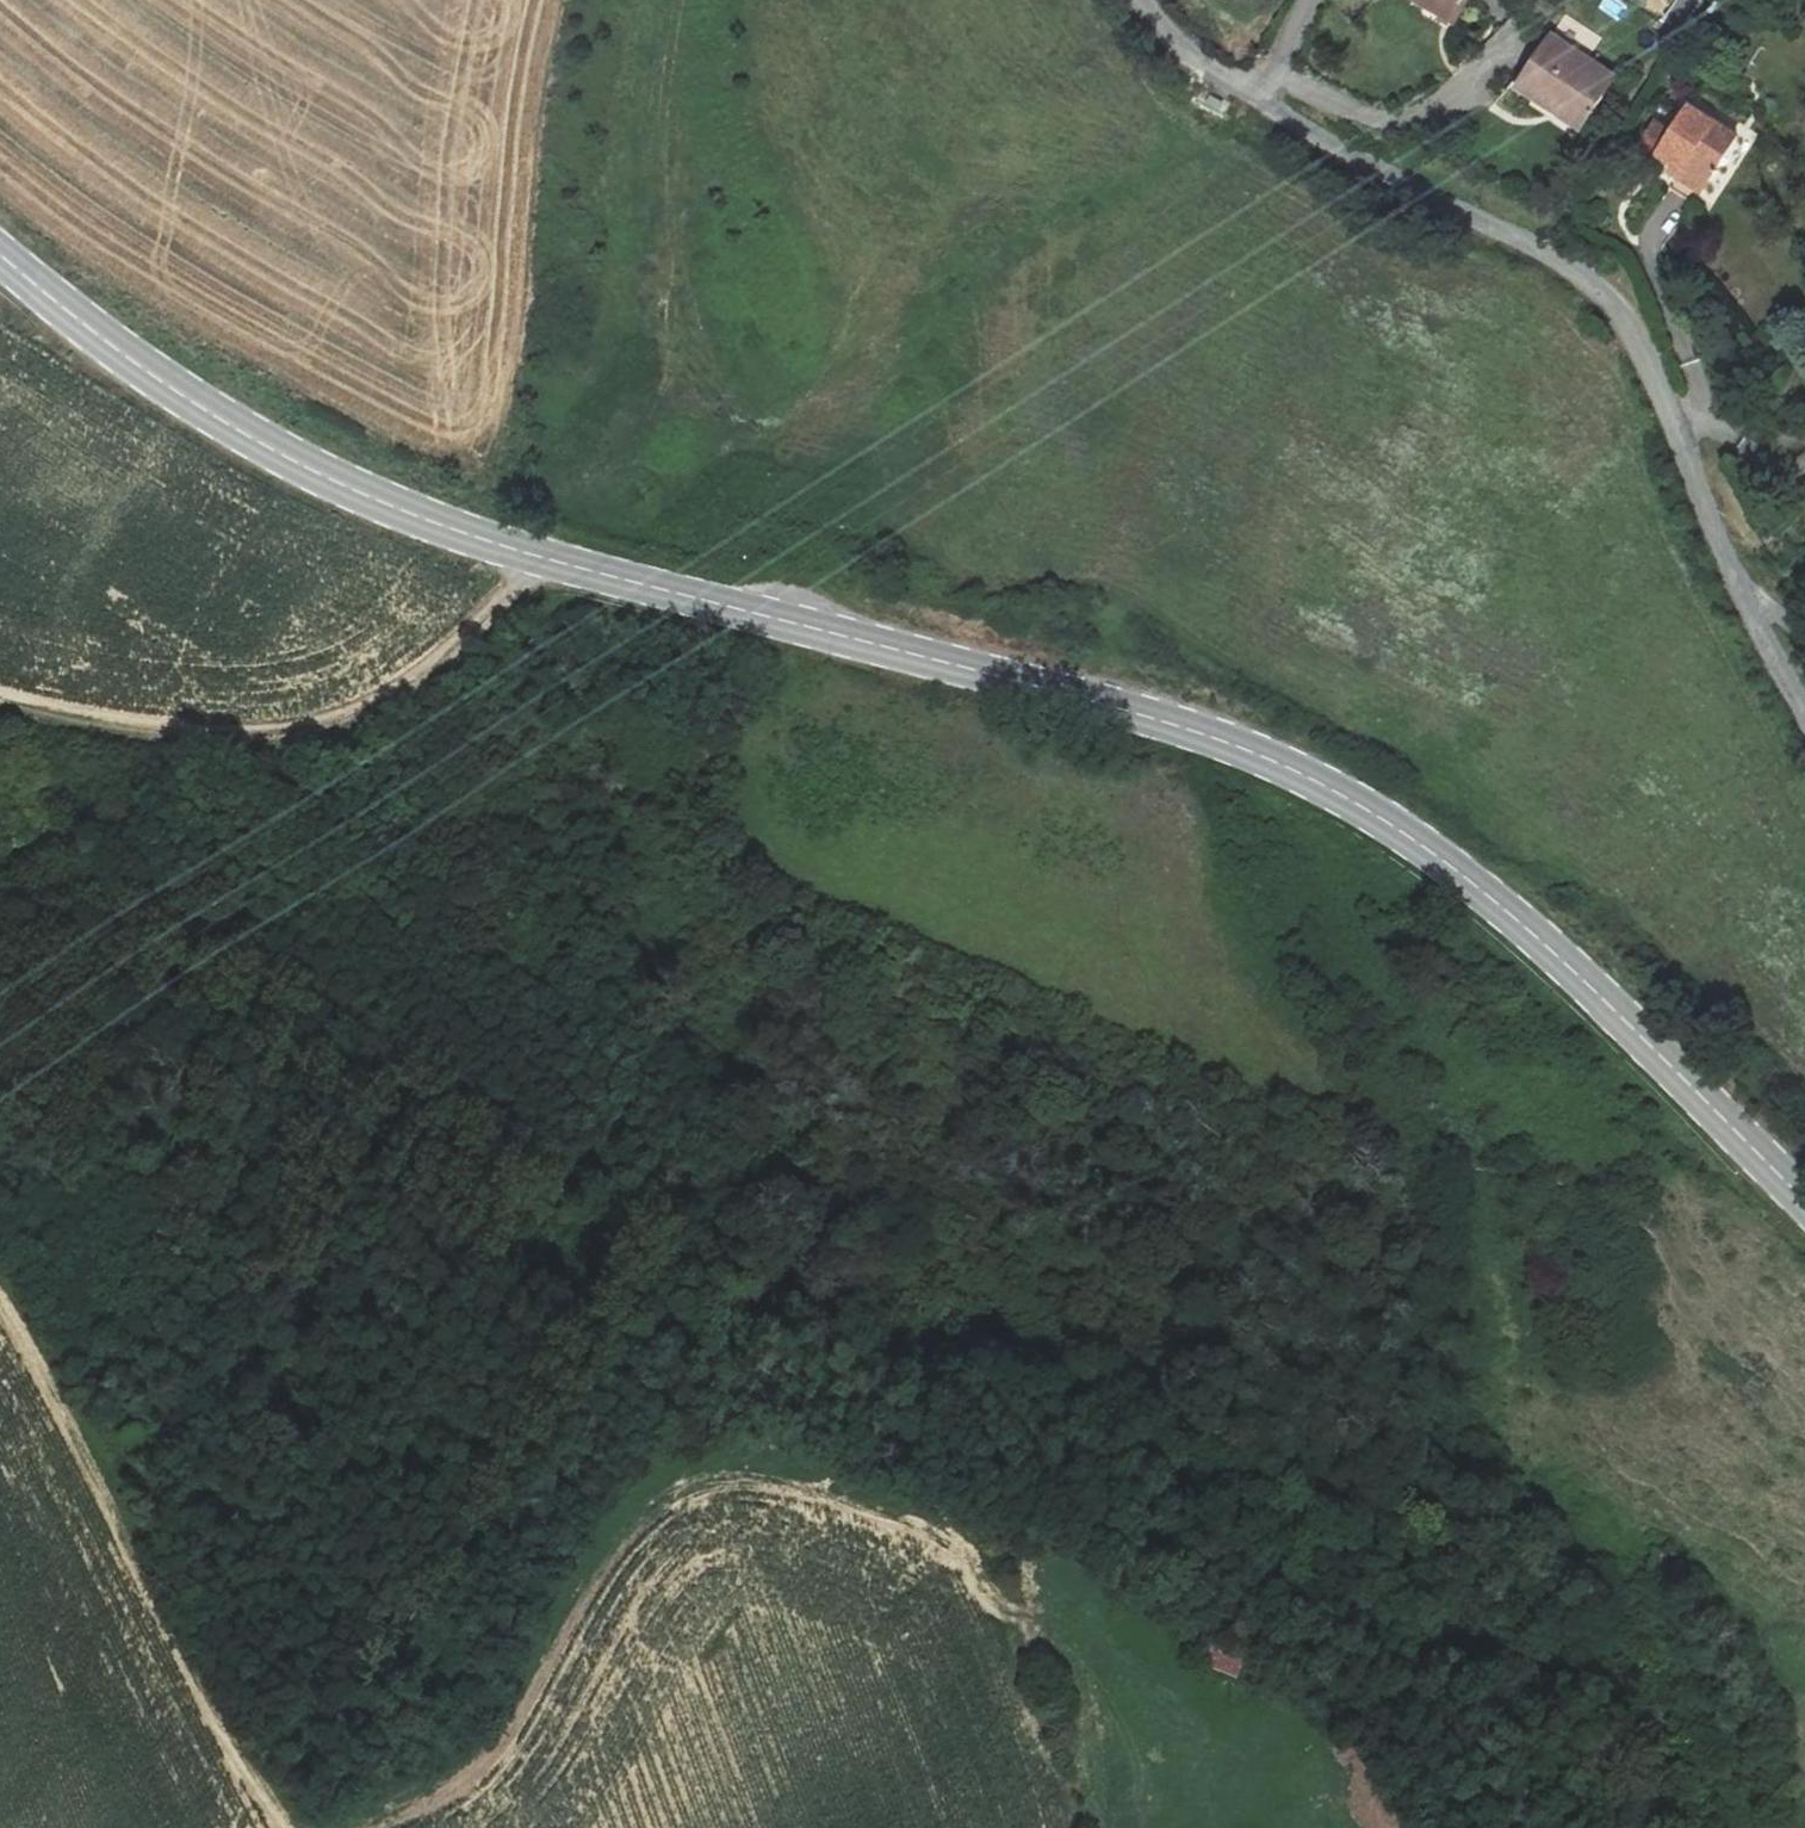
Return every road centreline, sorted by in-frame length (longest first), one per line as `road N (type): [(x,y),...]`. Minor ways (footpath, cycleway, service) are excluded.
road 1 (secondary): [(0,252),(114,349),(273,452),(402,510),(534,557),(1194,730),(1327,786),(1478,886),(1804,1201)]
road 2 (unclassified): [(1262,95),(1336,147),(1566,264),(1602,292),(1642,354),(1727,563),(1804,716)]
road 3 (track): [(0,690),(217,730),(324,722),(406,684),(455,646),(509,598),(534,557)]
road 4 (unclassified): [(1142,0),(1204,65),(1262,95)]

